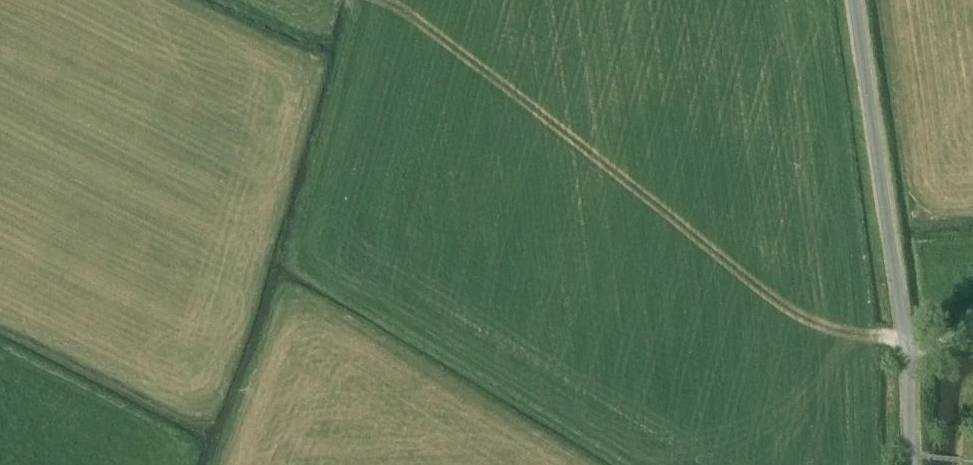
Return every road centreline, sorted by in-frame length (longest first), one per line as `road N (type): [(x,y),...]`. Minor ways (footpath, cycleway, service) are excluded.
road 1 (unclassified): [(911,464),(905,337),(855,0)]

